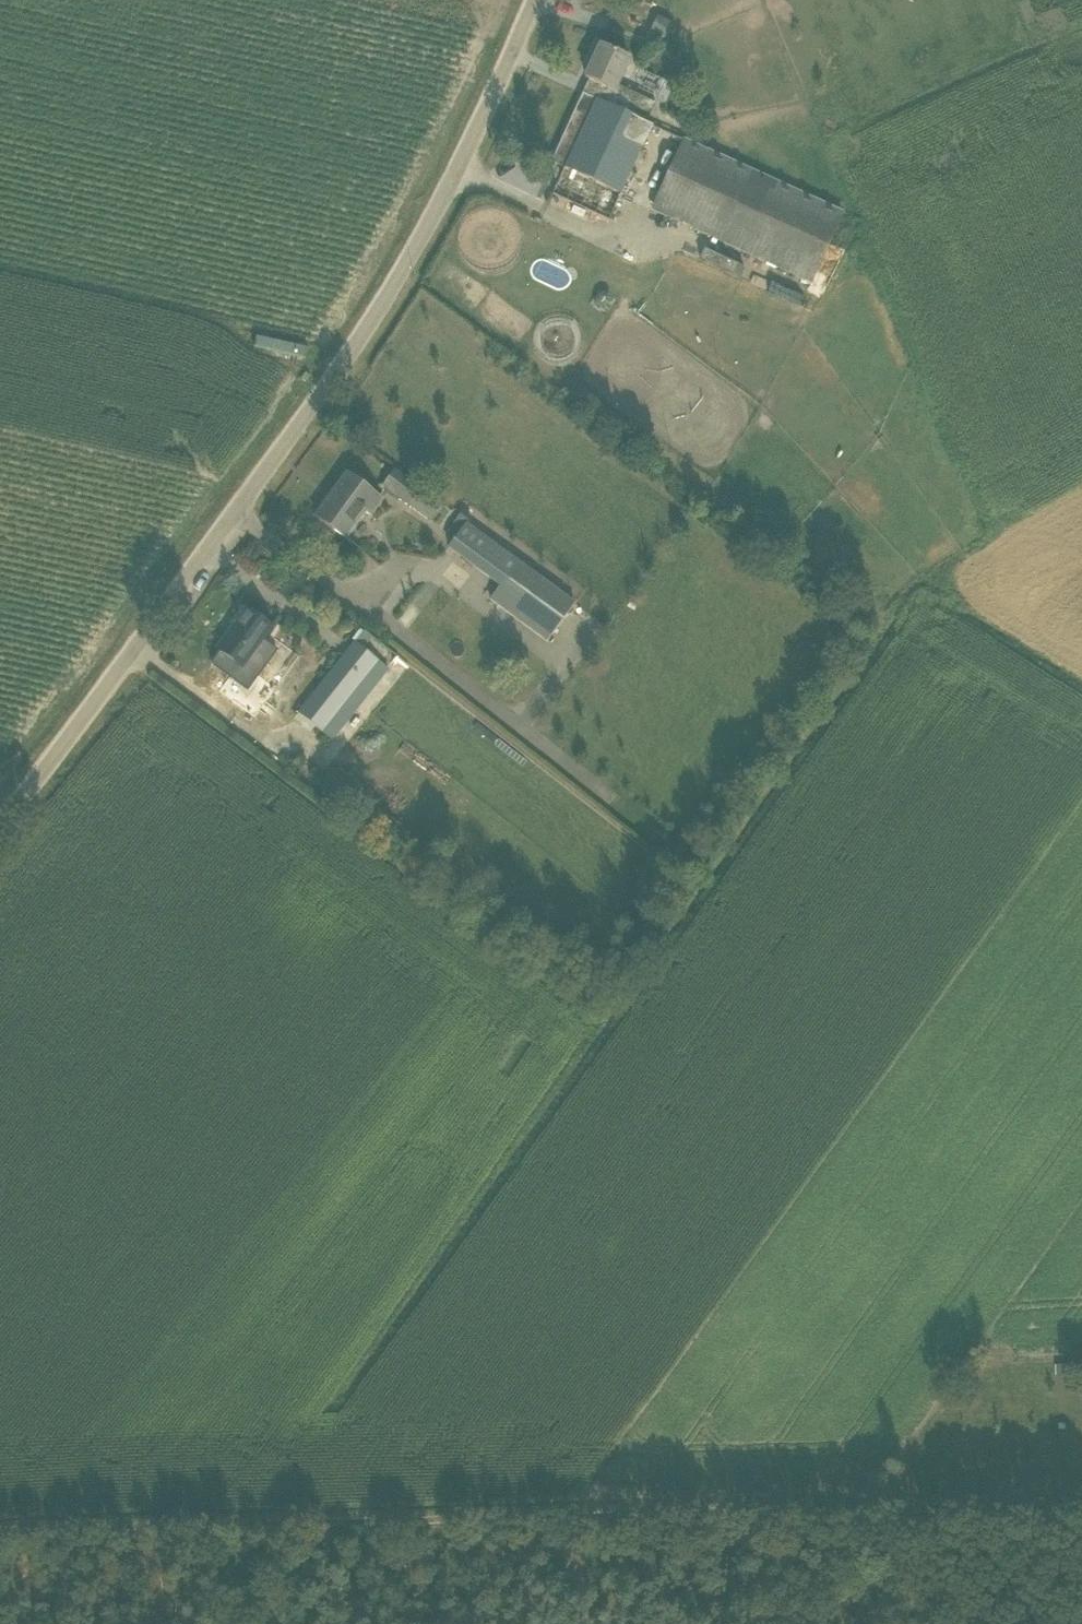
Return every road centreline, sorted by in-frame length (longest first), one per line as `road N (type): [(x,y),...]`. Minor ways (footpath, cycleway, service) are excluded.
road 1 (track): [(0,1527),(277,1515),(1081,1506)]
road 2 (unclassified): [(0,828),(102,702),(367,339),(470,167),(540,0)]

